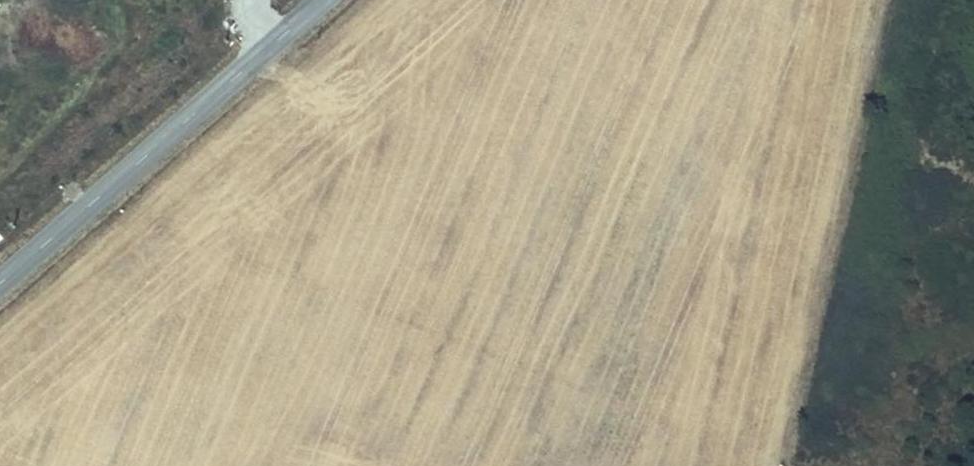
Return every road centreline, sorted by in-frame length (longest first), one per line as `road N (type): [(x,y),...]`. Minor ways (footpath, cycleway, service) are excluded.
road 1 (tertiary): [(318,0),(0,278)]

